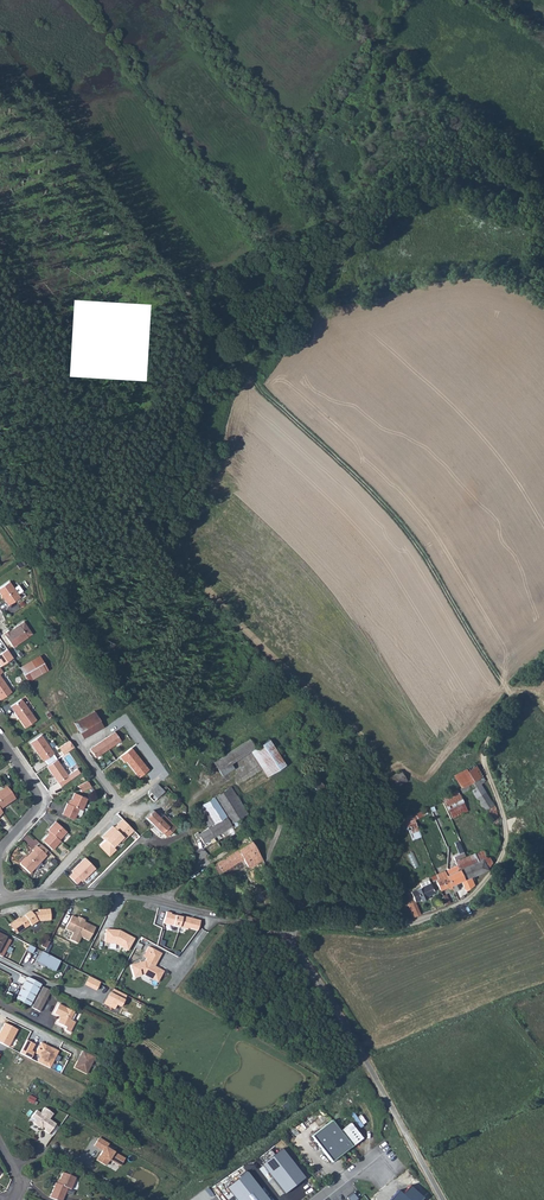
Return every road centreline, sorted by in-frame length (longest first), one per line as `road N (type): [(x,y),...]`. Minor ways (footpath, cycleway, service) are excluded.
road 1 (track): [(512,697),(409,532),(253,380),(243,344)]
road 2 (unclassified): [(484,761),(506,841),(471,899),(406,927),(319,925),(287,937)]
road 3 (track): [(543,289),(472,255),(269,318),(243,344)]
road 4 (residential): [(287,937),(443,1199)]
road 5 (residential): [(41,894),(136,897),(287,937)]
road 6 (residential): [(72,737),(111,804),(41,894)]
road 7 (residential): [(0,740),(39,800),(0,848)]

